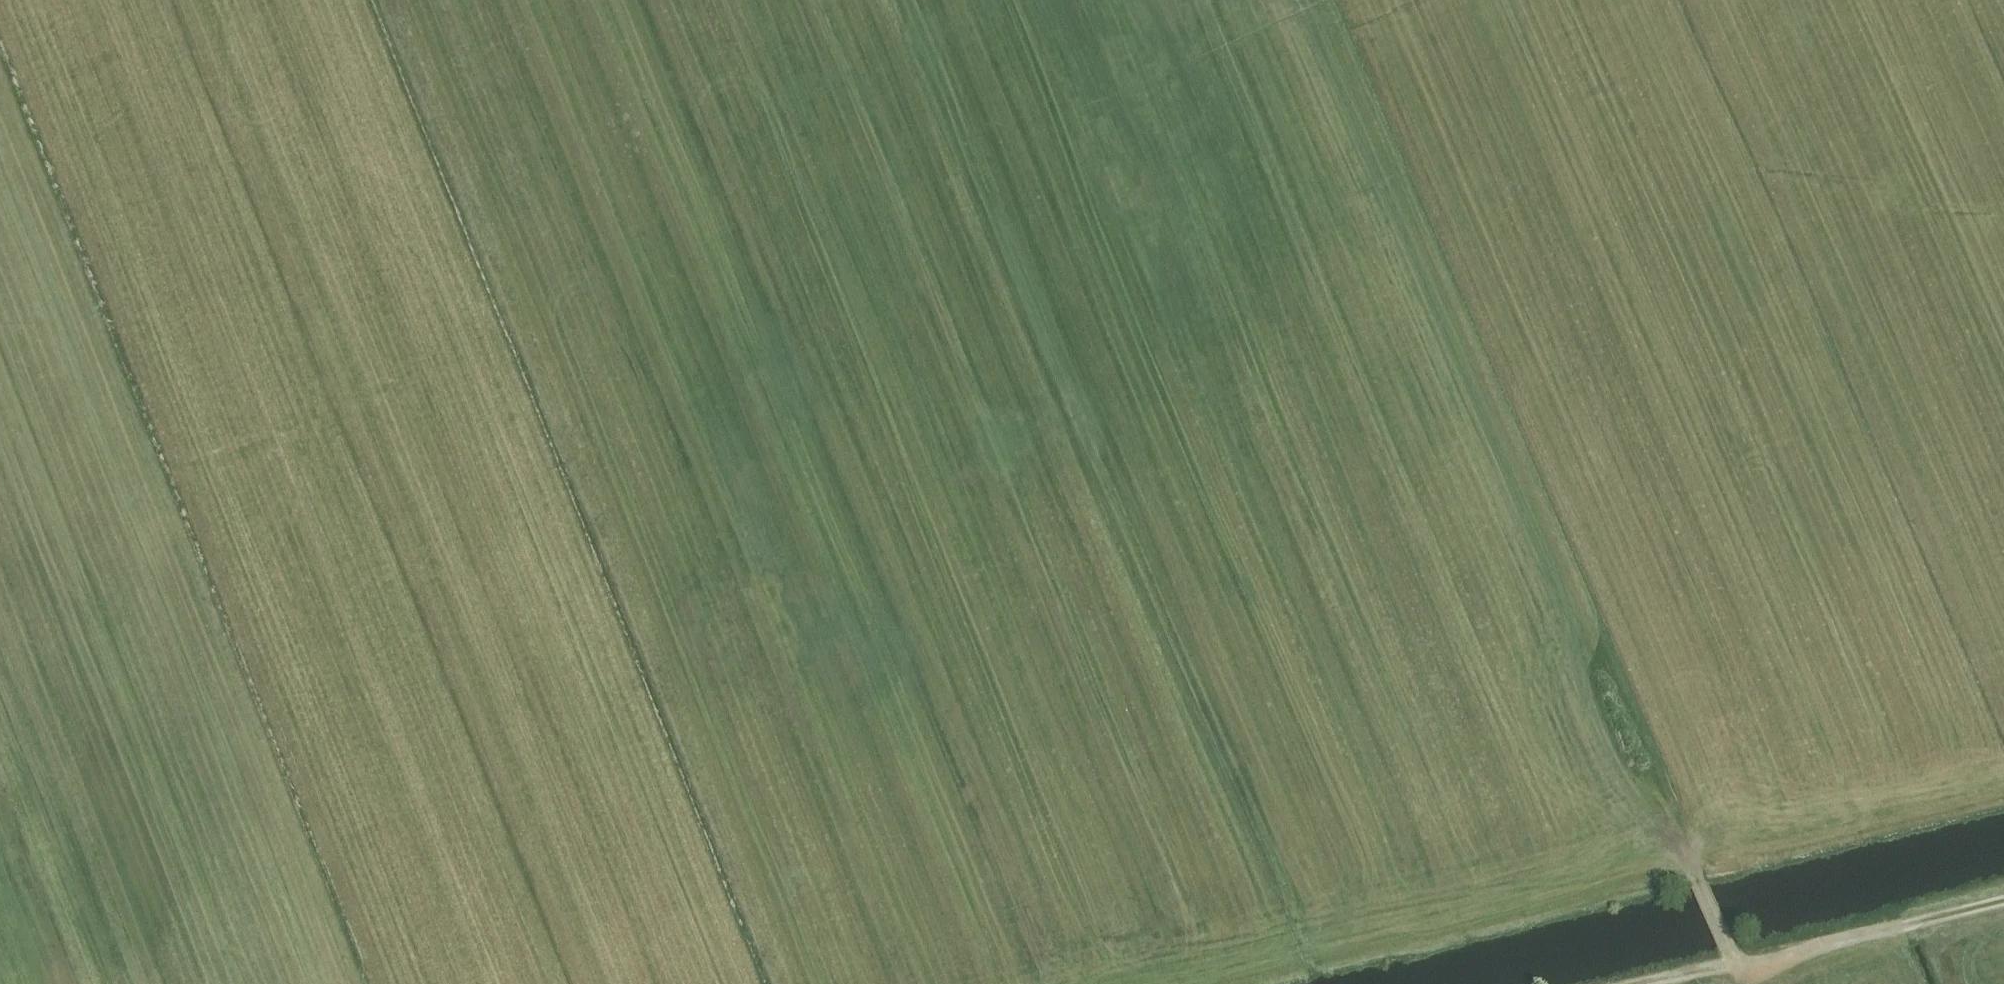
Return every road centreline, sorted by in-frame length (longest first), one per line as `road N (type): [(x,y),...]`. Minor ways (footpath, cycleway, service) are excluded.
road 1 (track): [(2003,892),(1612,983)]

